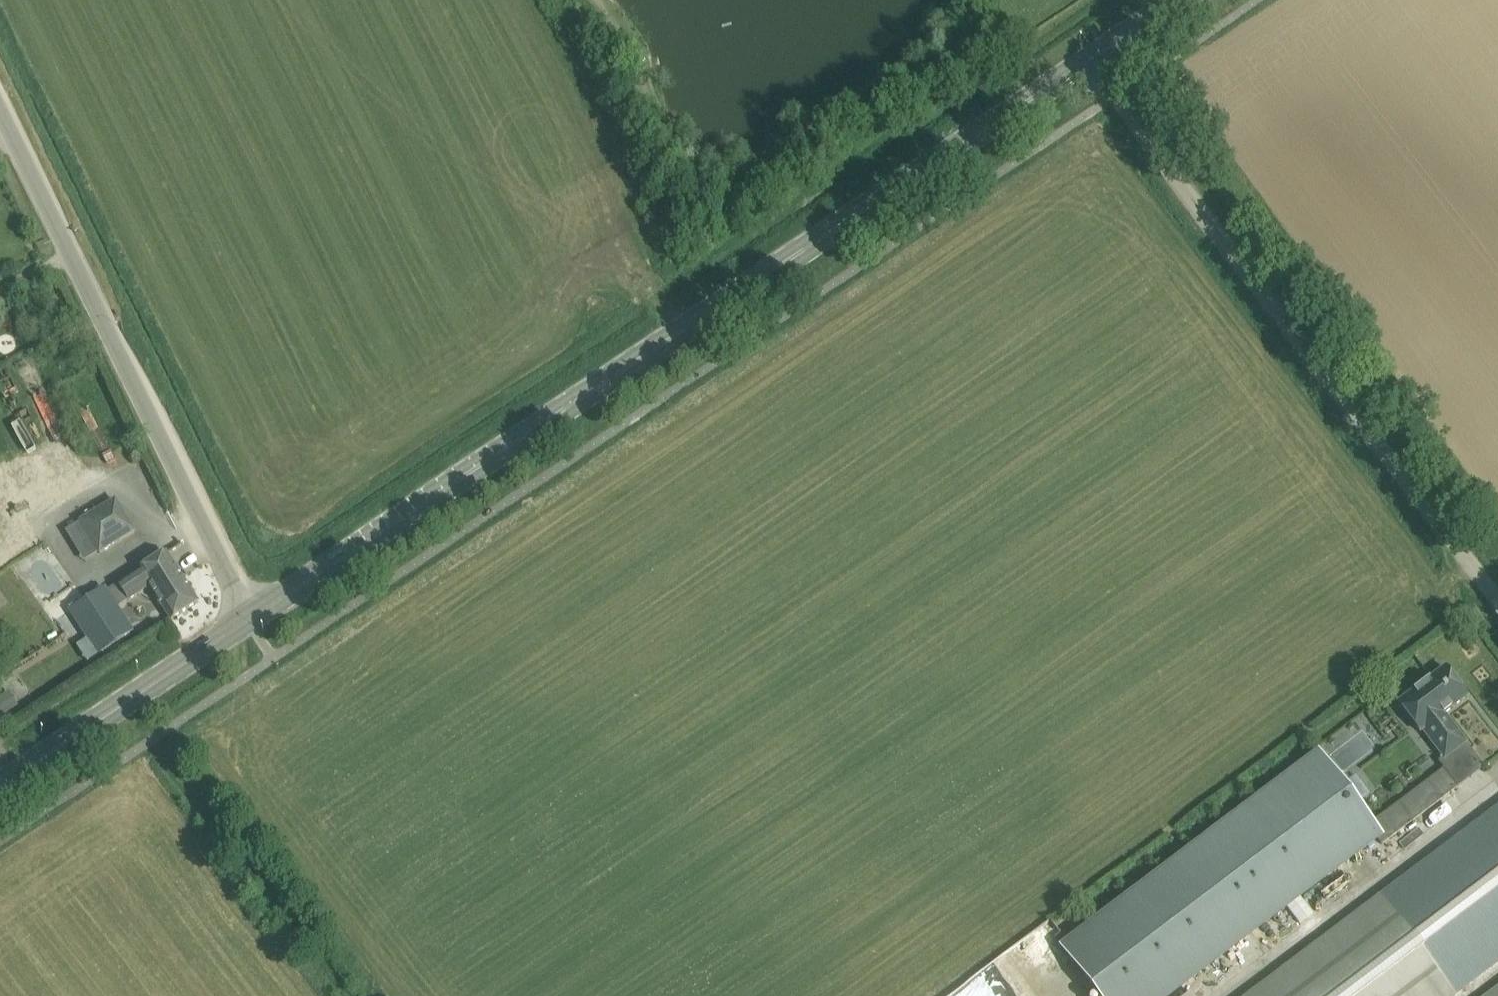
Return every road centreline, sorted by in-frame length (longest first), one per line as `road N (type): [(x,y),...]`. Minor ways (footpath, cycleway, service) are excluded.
road 1 (secondary): [(253,612),(1090,65)]
road 2 (unclassified): [(1497,594),(1090,65)]
road 3 (unclassified): [(253,612),(0,96)]
road 4 (track): [(146,748),(337,995)]
road 5 (secondary): [(0,781),(253,612)]

